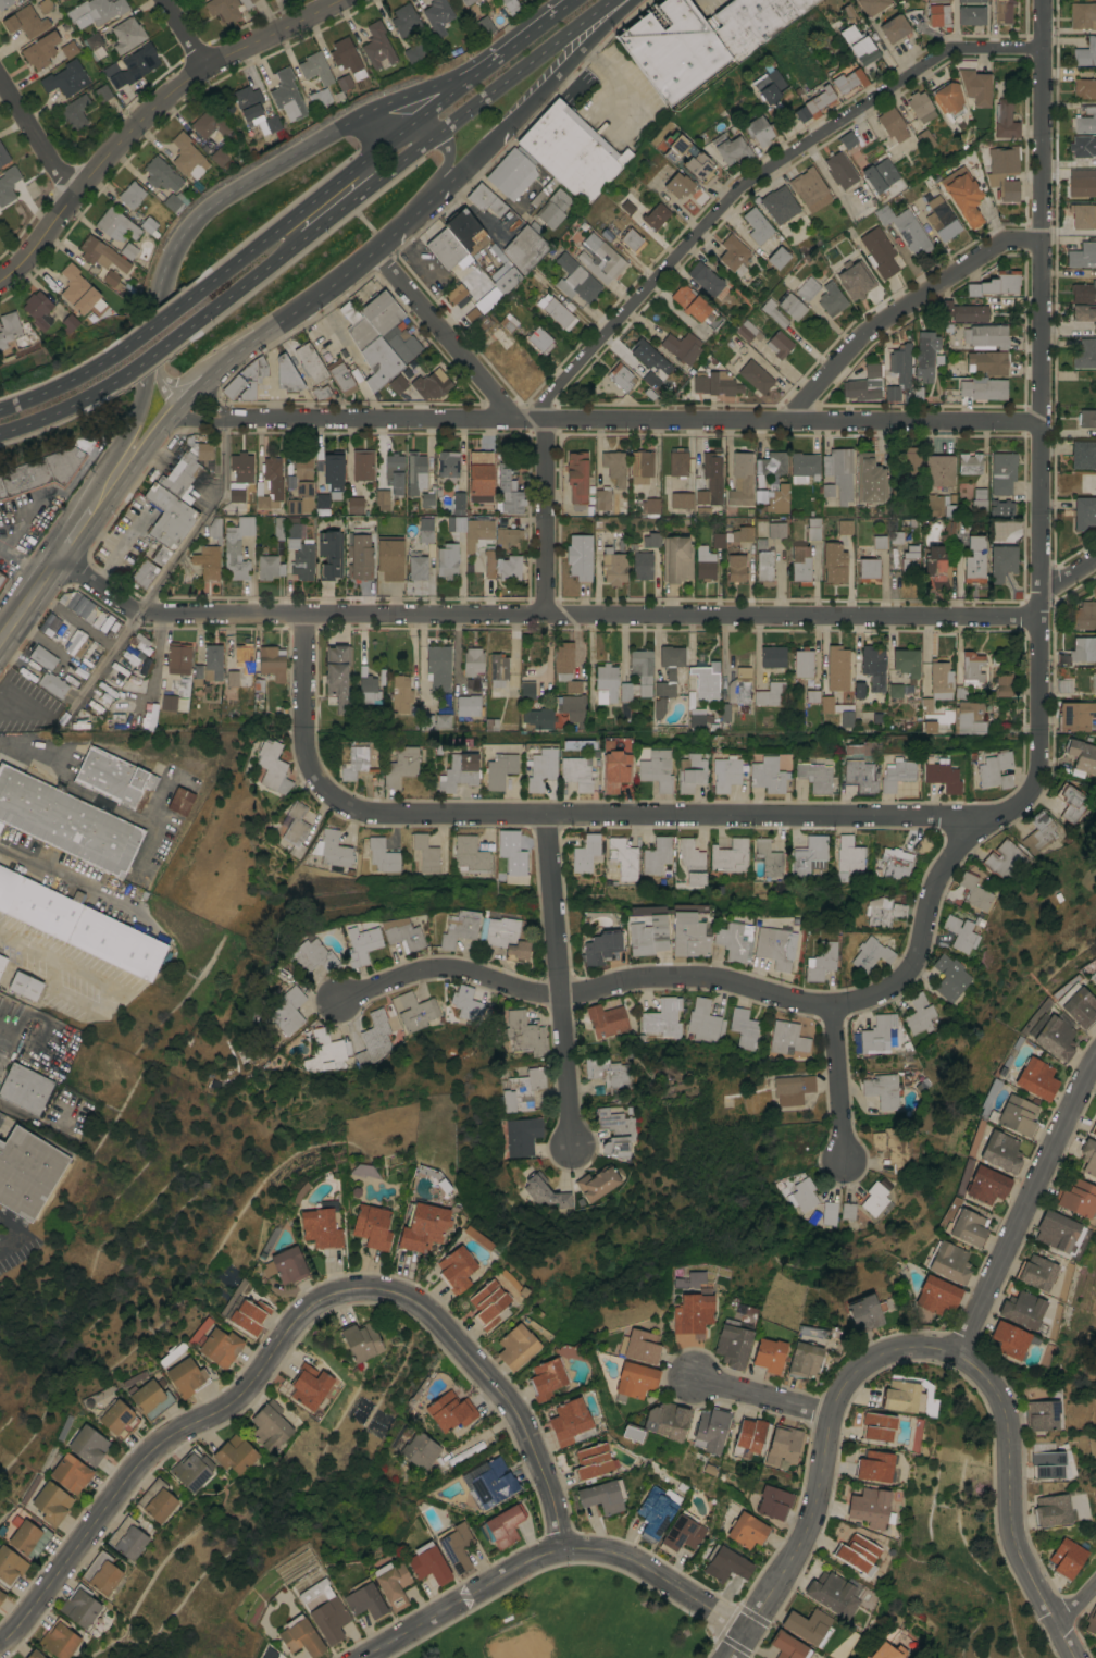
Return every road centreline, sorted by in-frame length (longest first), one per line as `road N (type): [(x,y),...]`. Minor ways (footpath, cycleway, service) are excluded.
road 1 (residential): [(1041,618),(150,615),(126,608),(43,553)]
road 2 (residential): [(564,1551),(522,1426),(440,1325),(381,1290),(328,1290),(306,1303),(226,1403),(153,1446),(0,1642)]
road 3 (residential): [(1042,423),(174,417)]
road 4 (residential): [(992,819),(357,808),(319,783),(306,745),(302,615)]
road 5 (residential): [(1043,48),(1038,775),(1019,805),(992,819)]
road 6 (residential): [(992,819),(963,839),(941,874),(904,979),(834,1009),(683,975),(634,978),(561,1001),(441,970),(337,1001)]
road 7 (tertiary): [(1072,1657),(1009,1545),(1011,1415),(934,1346),(879,1350),(840,1381),(824,1414),(814,1515),(746,1633)]
road 8 (residential): [(1043,48),(946,51),(767,169),(521,420)]
road 9 (secondary): [(0,655),(205,383),(424,208)]
road 10 (secondary): [(468,76),(315,139),(200,216),(178,242),(160,286),(146,385)]
road 11 (residential): [(340,0),(203,67),(172,91),(0,282)]
road 12 (tertiary): [(362,1657),(531,1559),(564,1551),(627,1562),(746,1633)]
road 13 (residential): [(955,1359),(1076,1075),(1095,1048)]
road 14 (residential): [(546,813),(573,1148)]
road 15 (residential): [(1042,242),(993,247),(871,330),(802,403),(798,420)]
road 16 (secondary): [(453,178),(629,0)]
road 17 (secondary): [(426,132),(444,129),(618,0)]
road 18 (residential): [(375,250),(521,420)]
road 19 (residential): [(521,420),(544,437),(543,615)]
road 20 (secondary): [(183,332),(322,210)]
road 21 (residential): [(834,1009),(844,1163)]
road 22 (secondary): [(322,210),(195,296)]
road 23 (residential): [(824,1414),(689,1381)]
road 24 (residential): [(0,78),(74,195)]
road 25 (secondary): [(146,385),(129,428),(78,500)]
road 26 (secondary): [(195,296),(86,370)]
road 27 (secondary): [(322,210),(426,132)]
road 28 (secondary): [(568,0),(468,76)]

